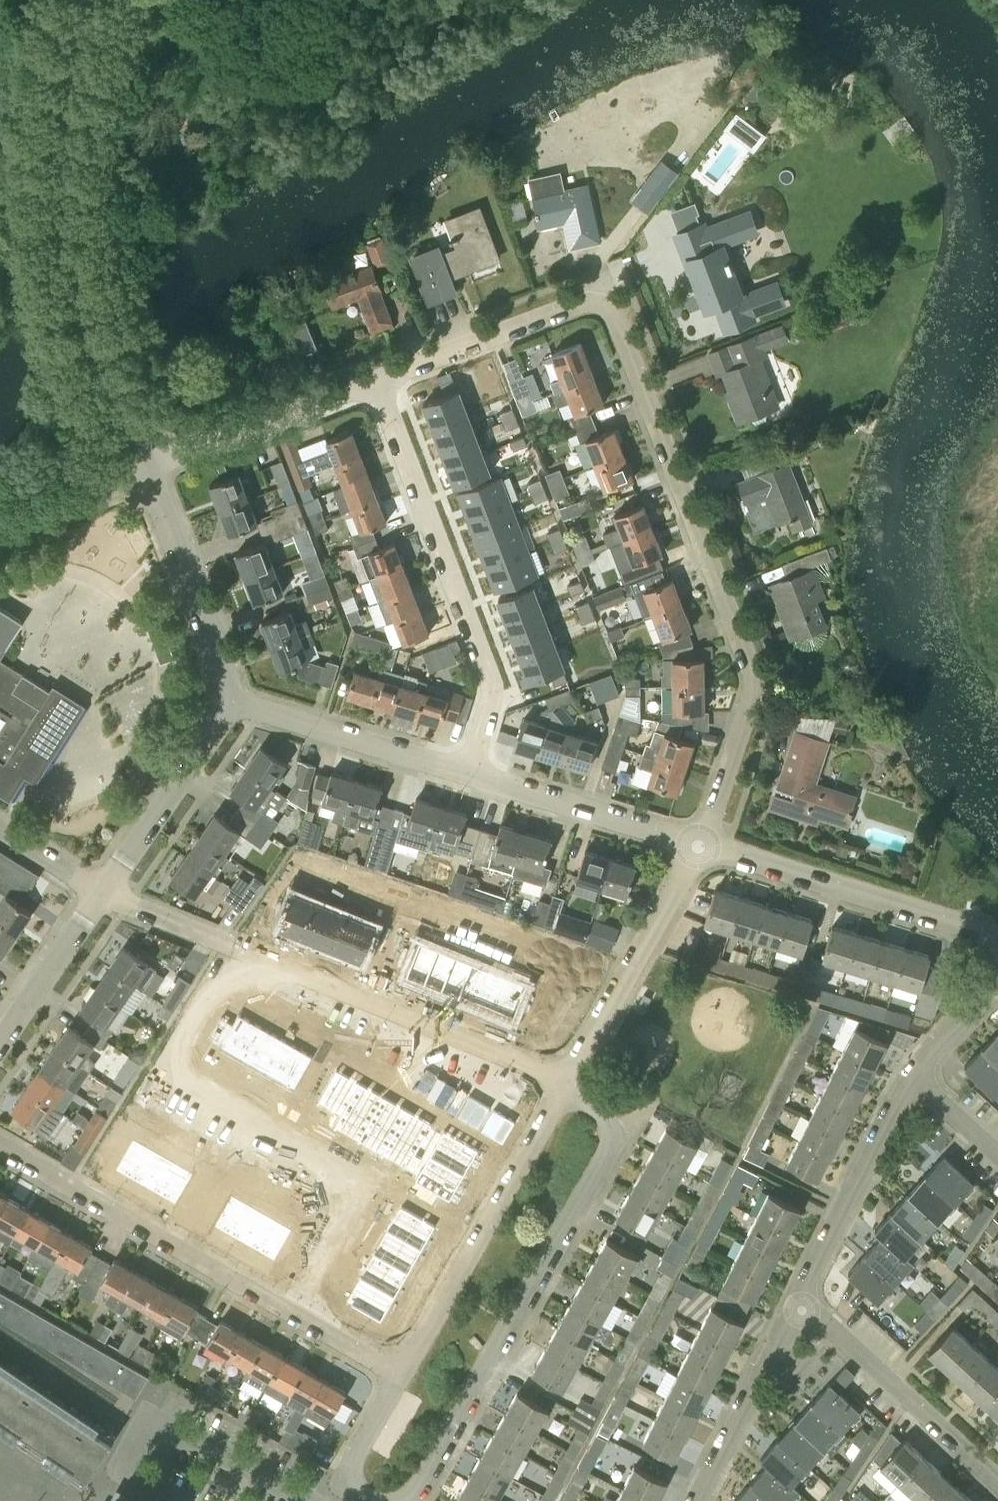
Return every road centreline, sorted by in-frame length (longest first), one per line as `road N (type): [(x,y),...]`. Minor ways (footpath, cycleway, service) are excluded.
road 1 (residential): [(371,370),(571,288),(604,301),(745,620),(751,683),(699,846)]
road 2 (residential): [(403,1500),(418,1494),(611,1155),(611,1126),(595,1098),(566,1077)]
road 3 (residential): [(566,1077),(104,894)]
road 4 (tertiary): [(153,471),(80,283),(68,217),(70,97),(98,0)]
road 5 (residential): [(0,1145),(400,1376)]
road 6 (residential): [(465,768),(490,698),(489,666),(371,370)]
road 7 (residential): [(566,1077),(400,1376)]
road 8 (tertiary): [(997,943),(699,846)]
road 9 (residential): [(699,846),(566,1077)]
road 10 (residential): [(997,1479),(801,1303)]
road 11 (residential): [(306,1500),(145,1415),(113,1477)]
road 12 (residential): [(801,1303),(911,1077)]
road 13 (tertiary): [(699,846),(465,768)]
road 14 (tertiary): [(232,702),(153,471)]
road 15 (tertiary): [(465,768),(232,702)]
road 16 (residential): [(153,471),(371,370)]
road 17 (tertiary): [(104,894),(232,702)]
road 18 (residential): [(705,1500),(801,1303)]
road 19 (tertiary): [(0,1043),(104,894)]
road 20 (residential): [(0,542),(153,471)]
road 21 (residential): [(400,1376),(355,1450),(354,1486),(373,1500)]
road 22 (residential): [(911,1077),(997,988)]
road 23 (residential): [(104,894),(0,828)]

